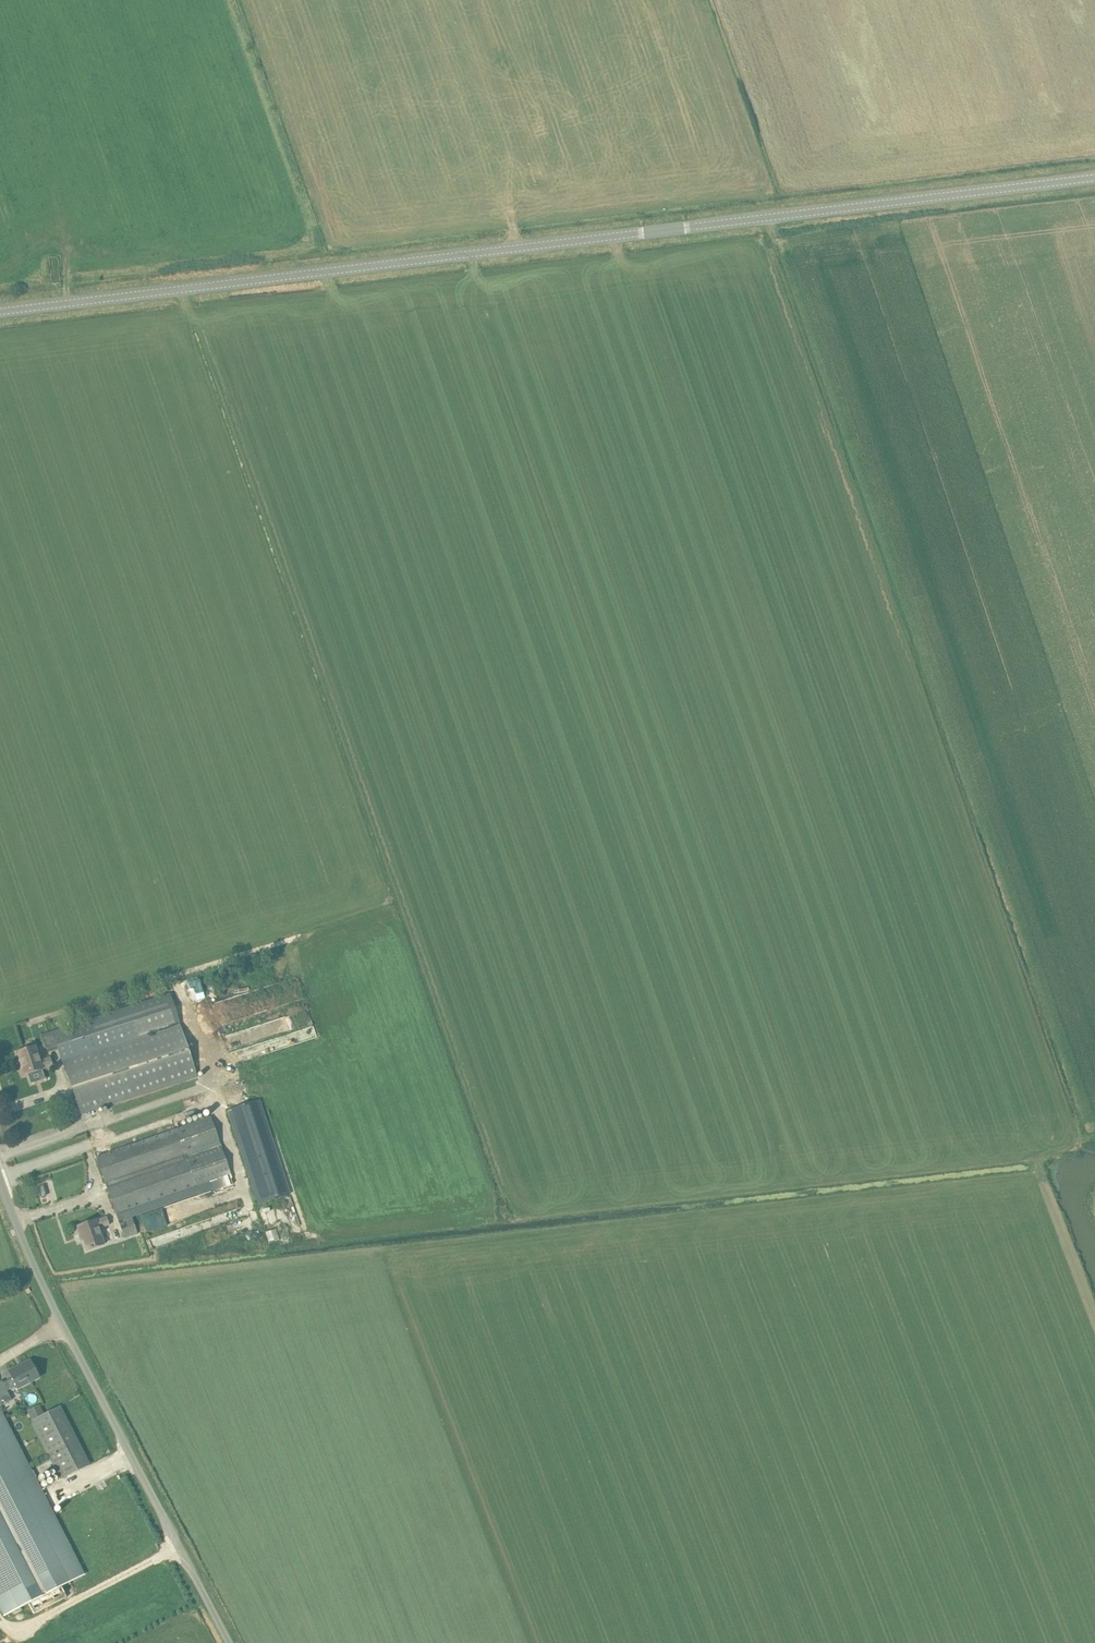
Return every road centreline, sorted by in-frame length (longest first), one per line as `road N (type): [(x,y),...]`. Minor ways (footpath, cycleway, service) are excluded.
road 1 (tertiary): [(0,311),(1094,176)]
road 2 (unclassified): [(229,1642),(62,1326),(0,1178)]

